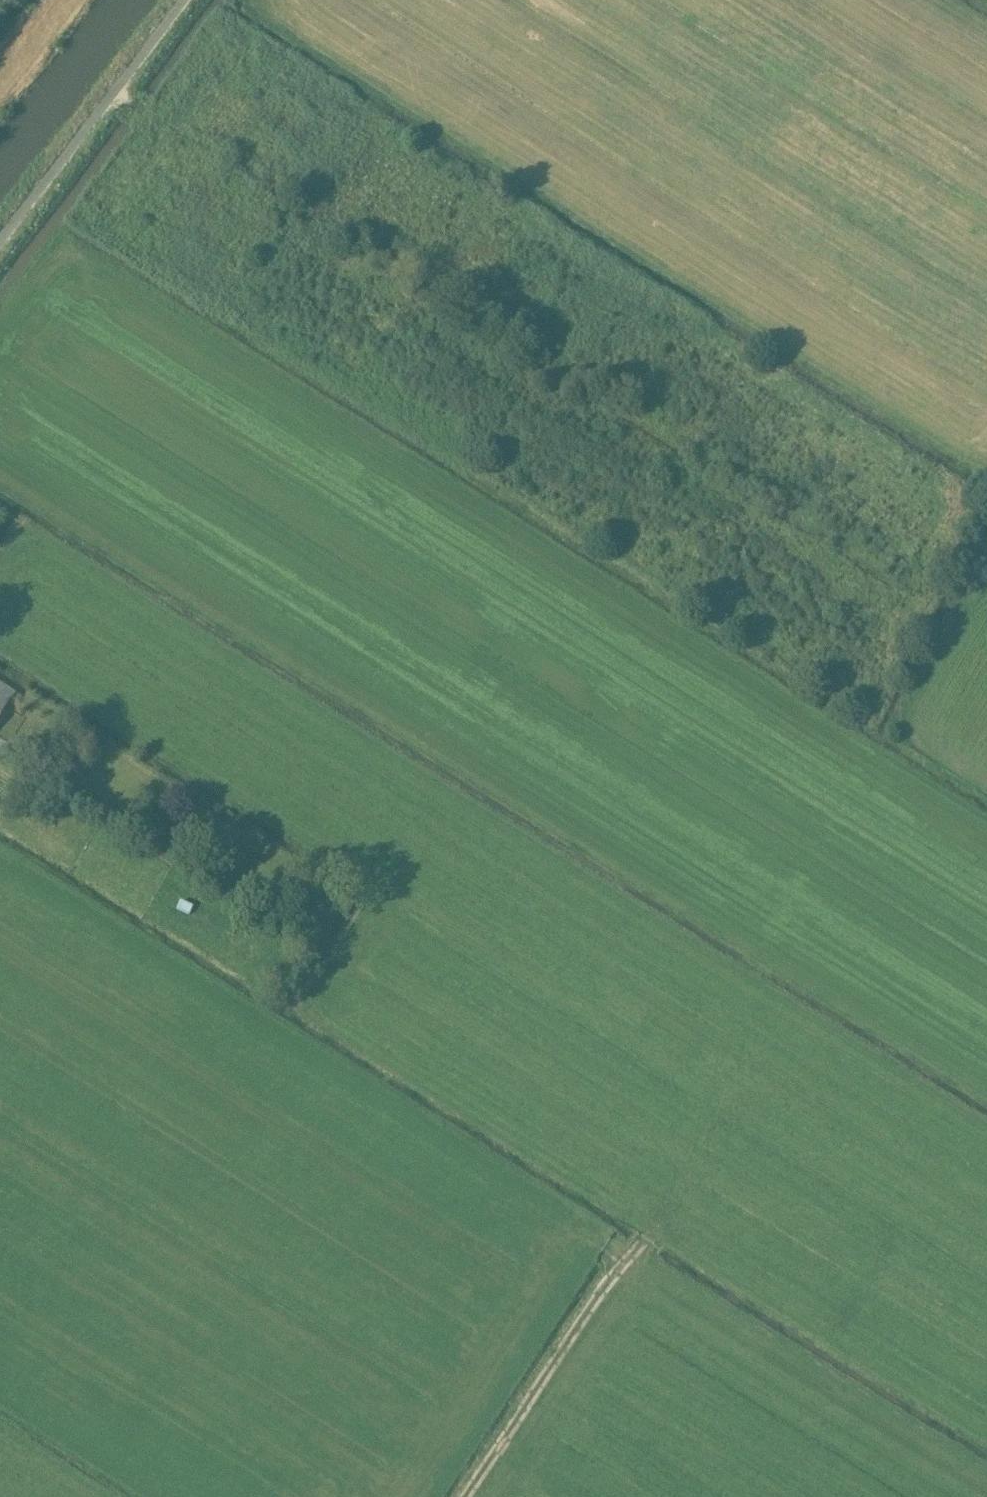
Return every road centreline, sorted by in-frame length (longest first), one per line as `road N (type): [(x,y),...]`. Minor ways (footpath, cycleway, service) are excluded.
road 1 (unclassified): [(0,250),(193,0)]
road 2 (track): [(467,1496),(643,1244)]

